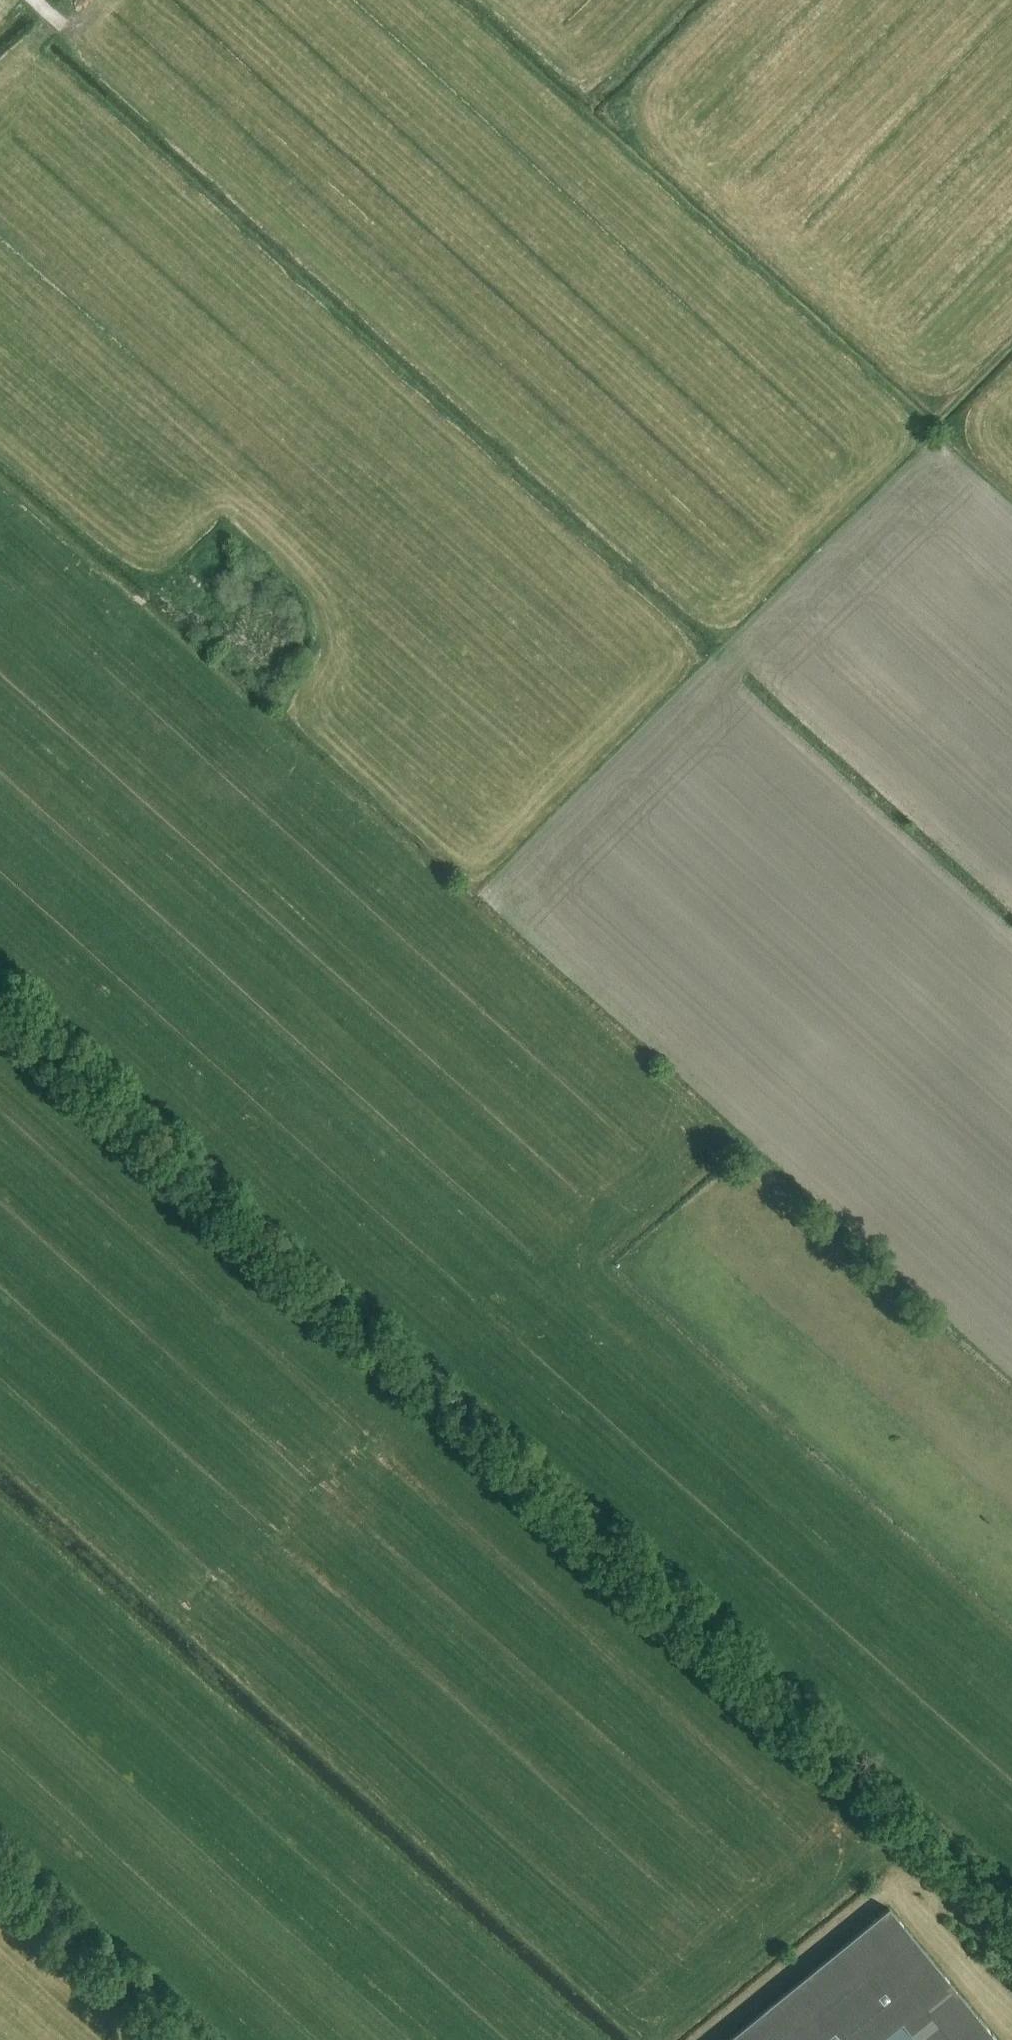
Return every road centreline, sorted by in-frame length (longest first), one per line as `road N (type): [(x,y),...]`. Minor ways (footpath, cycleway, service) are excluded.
road 1 (track): [(193,2039),(0,1863)]

